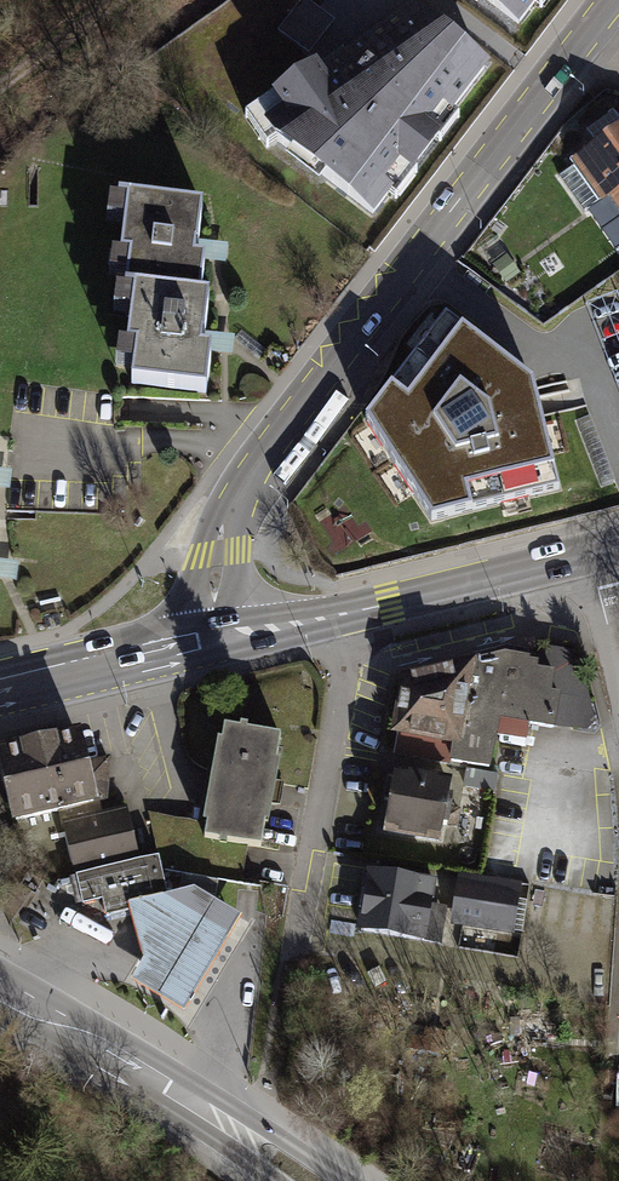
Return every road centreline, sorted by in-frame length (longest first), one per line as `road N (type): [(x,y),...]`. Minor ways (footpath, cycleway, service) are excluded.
road 1 (tertiary): [(611,0),(254,472),(220,554),(213,641)]
road 2 (secondary): [(582,555),(213,641)]
road 3 (primary): [(0,989),(234,1130)]
road 4 (secondary): [(213,641),(0,686)]
road 5 (residential): [(582,555),(618,696)]
road 6 (primary): [(344,1180),(296,1148),(234,1130)]

